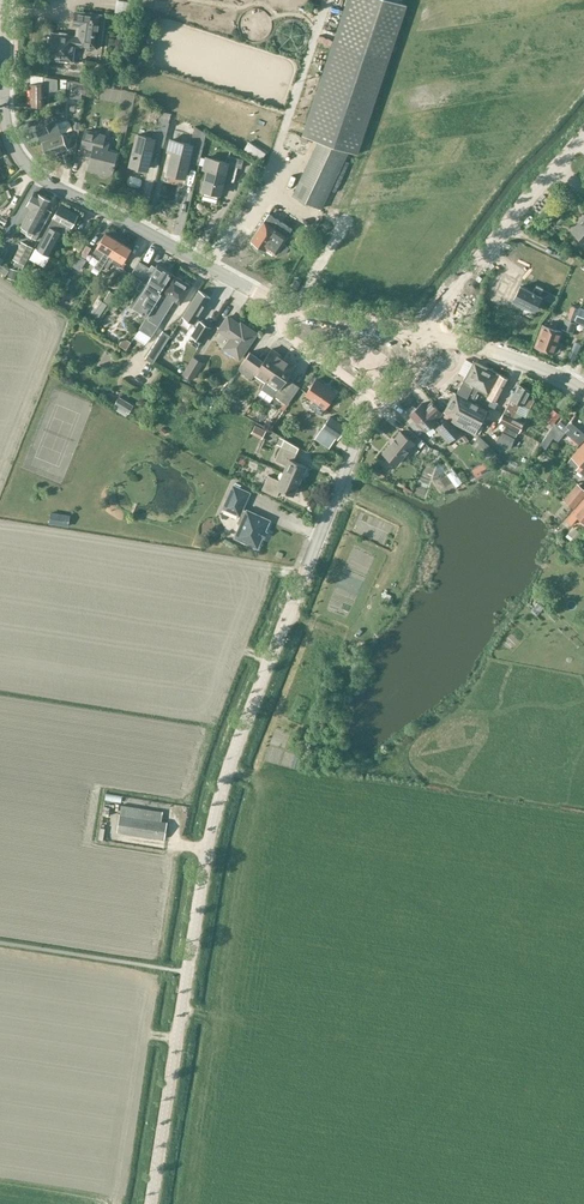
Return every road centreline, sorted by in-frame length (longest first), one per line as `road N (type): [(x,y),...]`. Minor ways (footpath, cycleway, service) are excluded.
road 1 (unclassified): [(151,1203),(223,786),(357,443),(386,400)]
road 2 (tertiary): [(282,306),(61,192),(24,165),(7,124),(7,0)]
road 3 (track): [(421,0),(368,156),(282,306)]
road 4 (tertiary): [(430,342),(494,240),(583,135)]
road 5 (track): [(407,532),(357,633),(322,630),(288,615)]
road 6 (tertiary): [(583,393),(536,367),(430,342)]
road 7 (tertiary): [(430,342),(282,306)]
road 8 (residential): [(386,400),(284,333),(282,306)]

